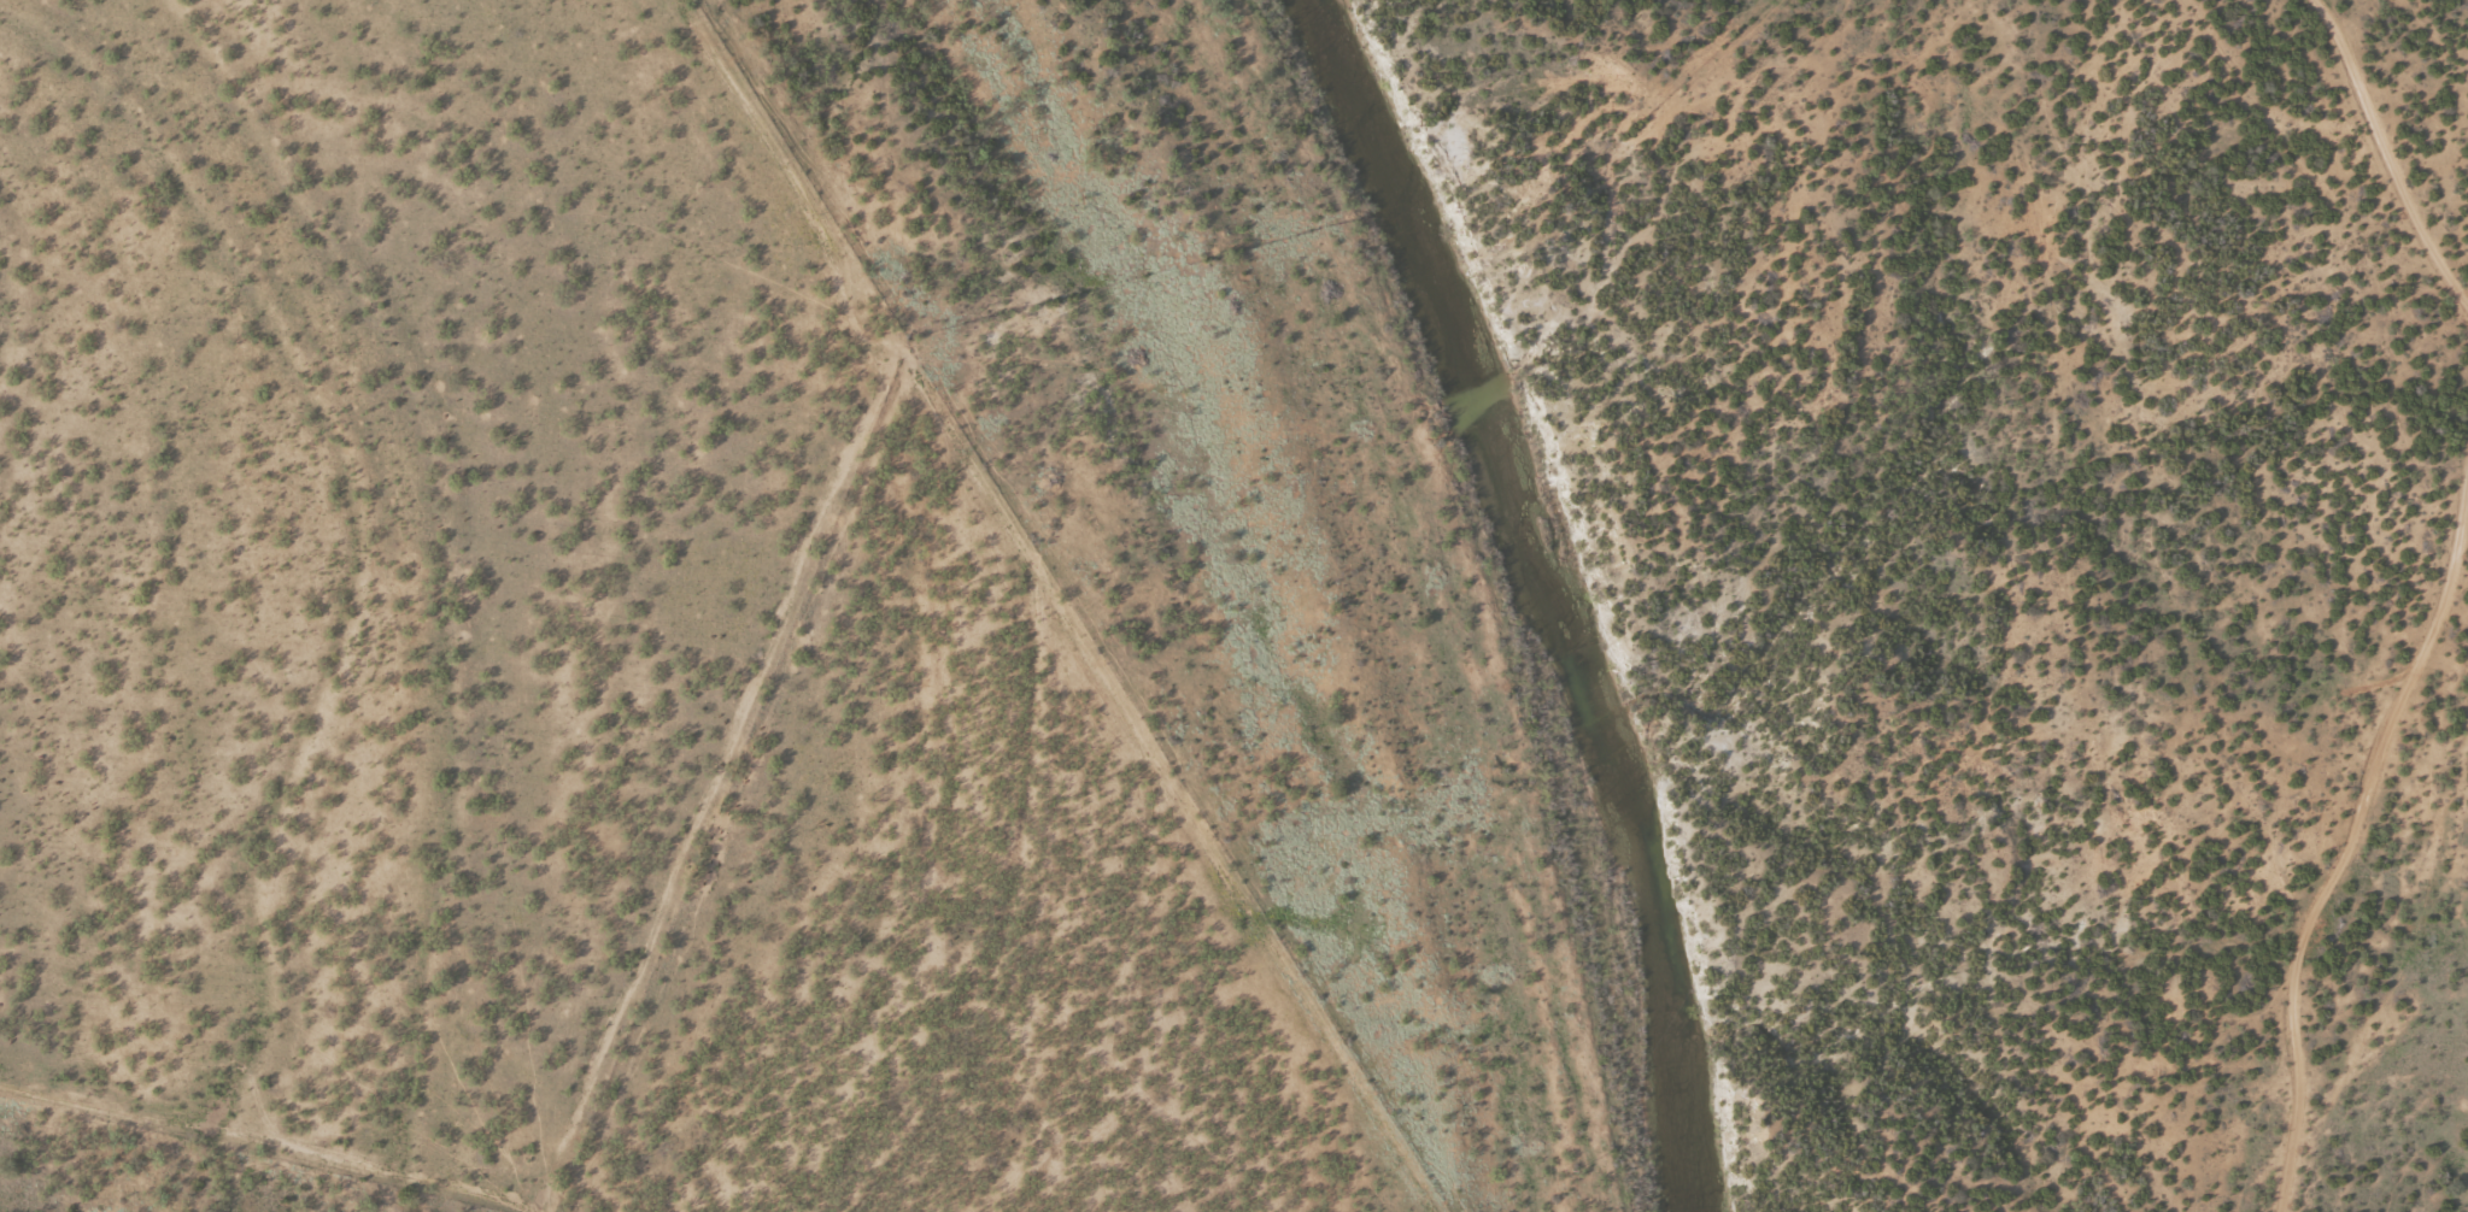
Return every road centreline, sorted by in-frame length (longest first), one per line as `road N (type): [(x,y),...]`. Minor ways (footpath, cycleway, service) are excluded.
road 1 (track): [(2467,621),(2279,1211)]

